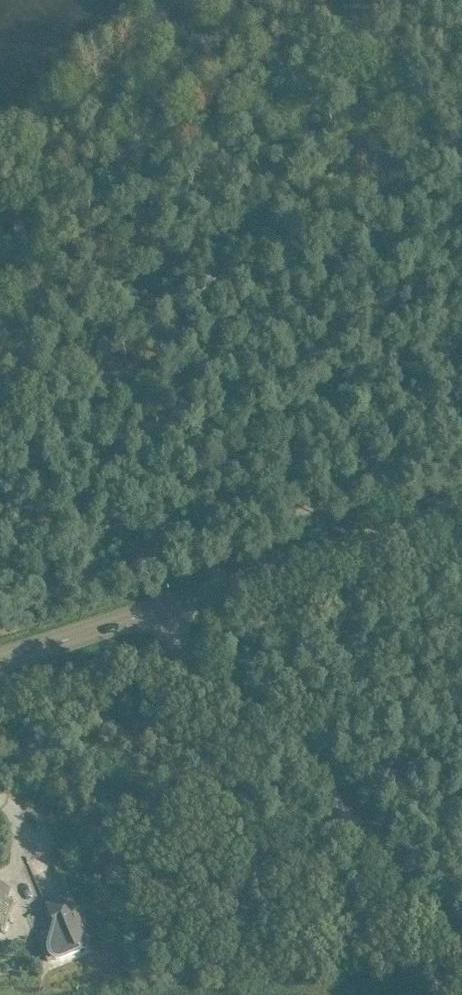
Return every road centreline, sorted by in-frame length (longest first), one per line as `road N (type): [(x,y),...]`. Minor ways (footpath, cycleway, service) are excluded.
road 1 (unclassified): [(461,970),(319,777),(197,674),(167,606)]
road 2 (tertiary): [(461,506),(167,606)]
road 3 (tertiary): [(167,606),(0,660)]

